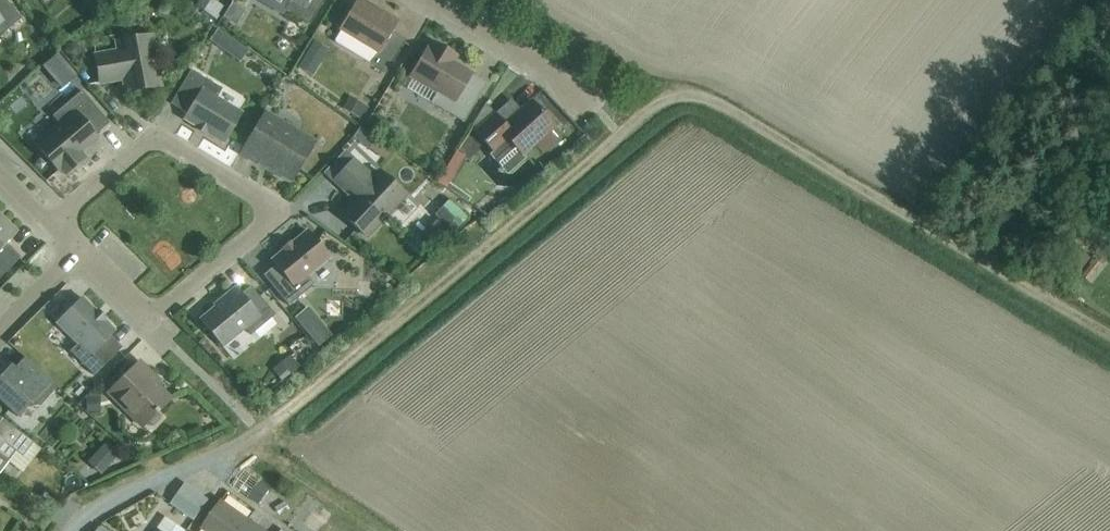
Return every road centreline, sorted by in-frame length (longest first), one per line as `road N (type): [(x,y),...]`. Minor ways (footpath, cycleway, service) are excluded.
road 1 (residential): [(76,251),(148,320),(260,229),(264,207),(155,139),(51,226)]
road 2 (track): [(218,456),(317,386),(621,135)]
road 3 (track): [(908,217),(706,95),(676,96),(621,135)]
road 4 (track): [(1109,335),(908,217)]
road 5 (residential): [(584,96),(428,0)]

